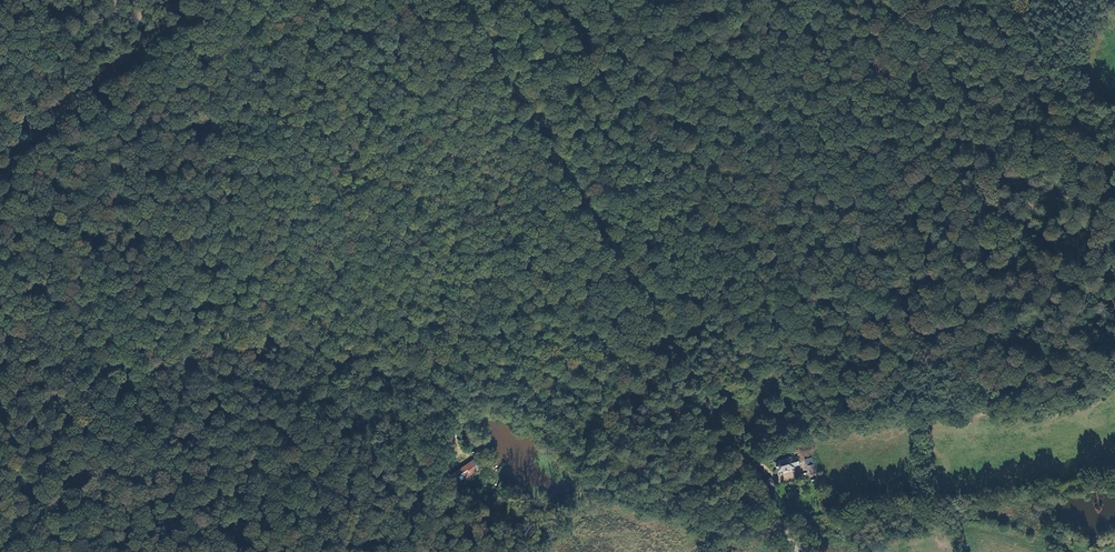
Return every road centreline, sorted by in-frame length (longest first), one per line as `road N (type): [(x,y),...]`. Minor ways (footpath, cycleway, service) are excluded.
road 1 (track): [(658,321),(465,0)]
road 2 (track): [(798,551),(680,357)]
road 3 (track): [(198,0),(40,130)]

